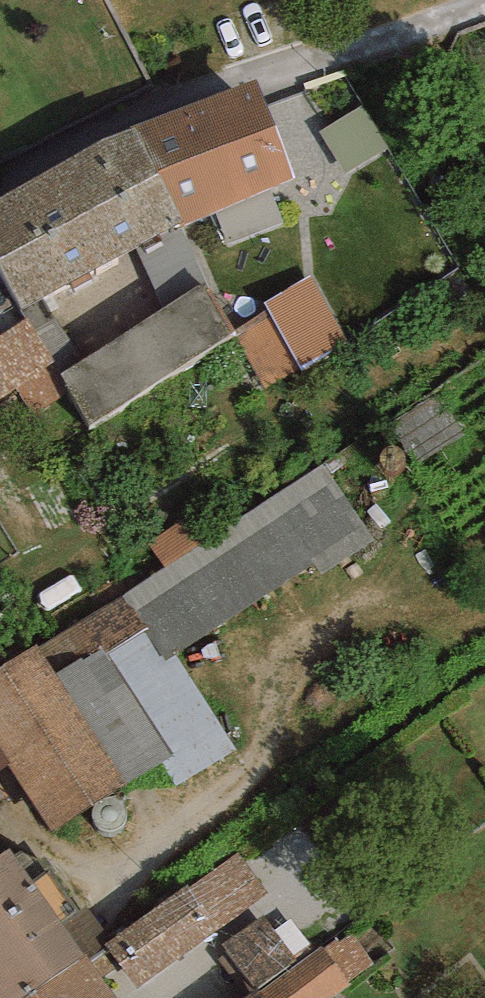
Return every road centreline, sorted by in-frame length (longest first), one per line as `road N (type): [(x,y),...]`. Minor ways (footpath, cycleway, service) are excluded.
road 1 (residential): [(484,1),(260,66),(102,129),(0,185)]

